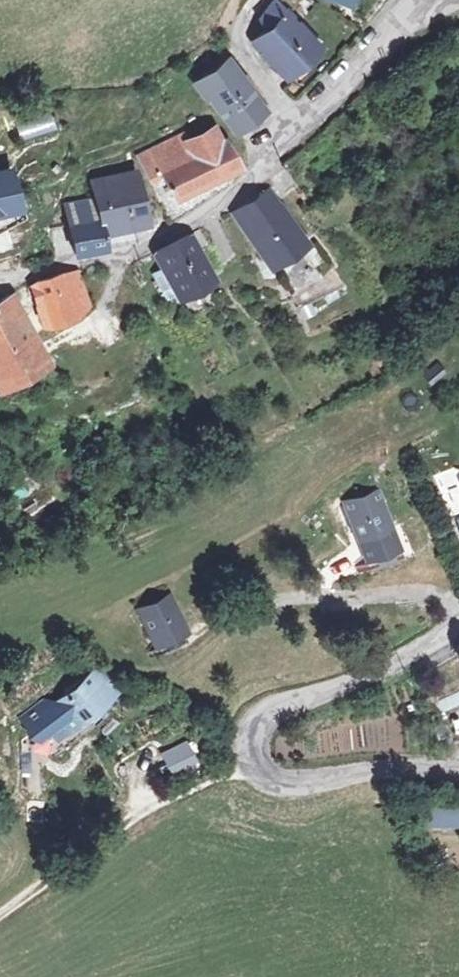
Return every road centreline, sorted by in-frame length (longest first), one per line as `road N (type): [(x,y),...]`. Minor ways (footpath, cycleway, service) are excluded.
road 1 (unclassified): [(416,0),(218,199),(119,250),(0,281)]
road 2 (unclassified): [(458,774),(424,769),(294,782),(253,767),(244,741),(259,717),(387,665),(458,623)]
road 3 (track): [(0,917),(125,816),(249,756)]

